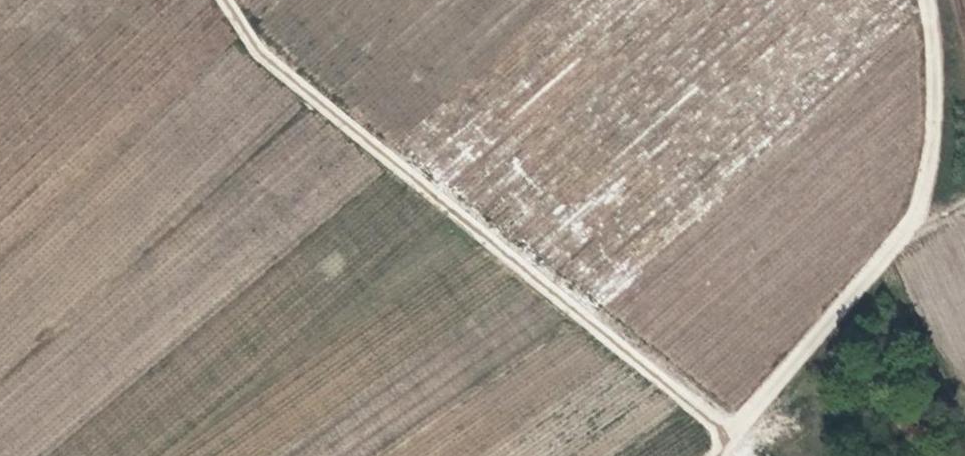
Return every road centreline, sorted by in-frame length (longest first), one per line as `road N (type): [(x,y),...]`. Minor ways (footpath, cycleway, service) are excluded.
road 1 (track): [(730,436),(255,50),(225,0)]
road 2 (track): [(718,455),(912,219),(936,127),(925,0)]
road 3 (track): [(964,404),(882,262)]

